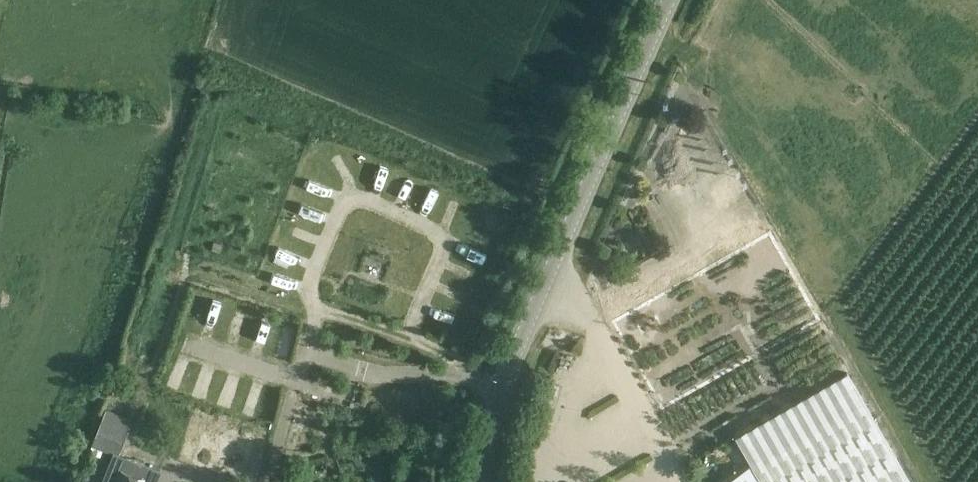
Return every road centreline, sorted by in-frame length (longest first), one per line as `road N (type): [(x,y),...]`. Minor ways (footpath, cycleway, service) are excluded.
road 1 (tertiary): [(481,481),(501,399),(672,0)]

